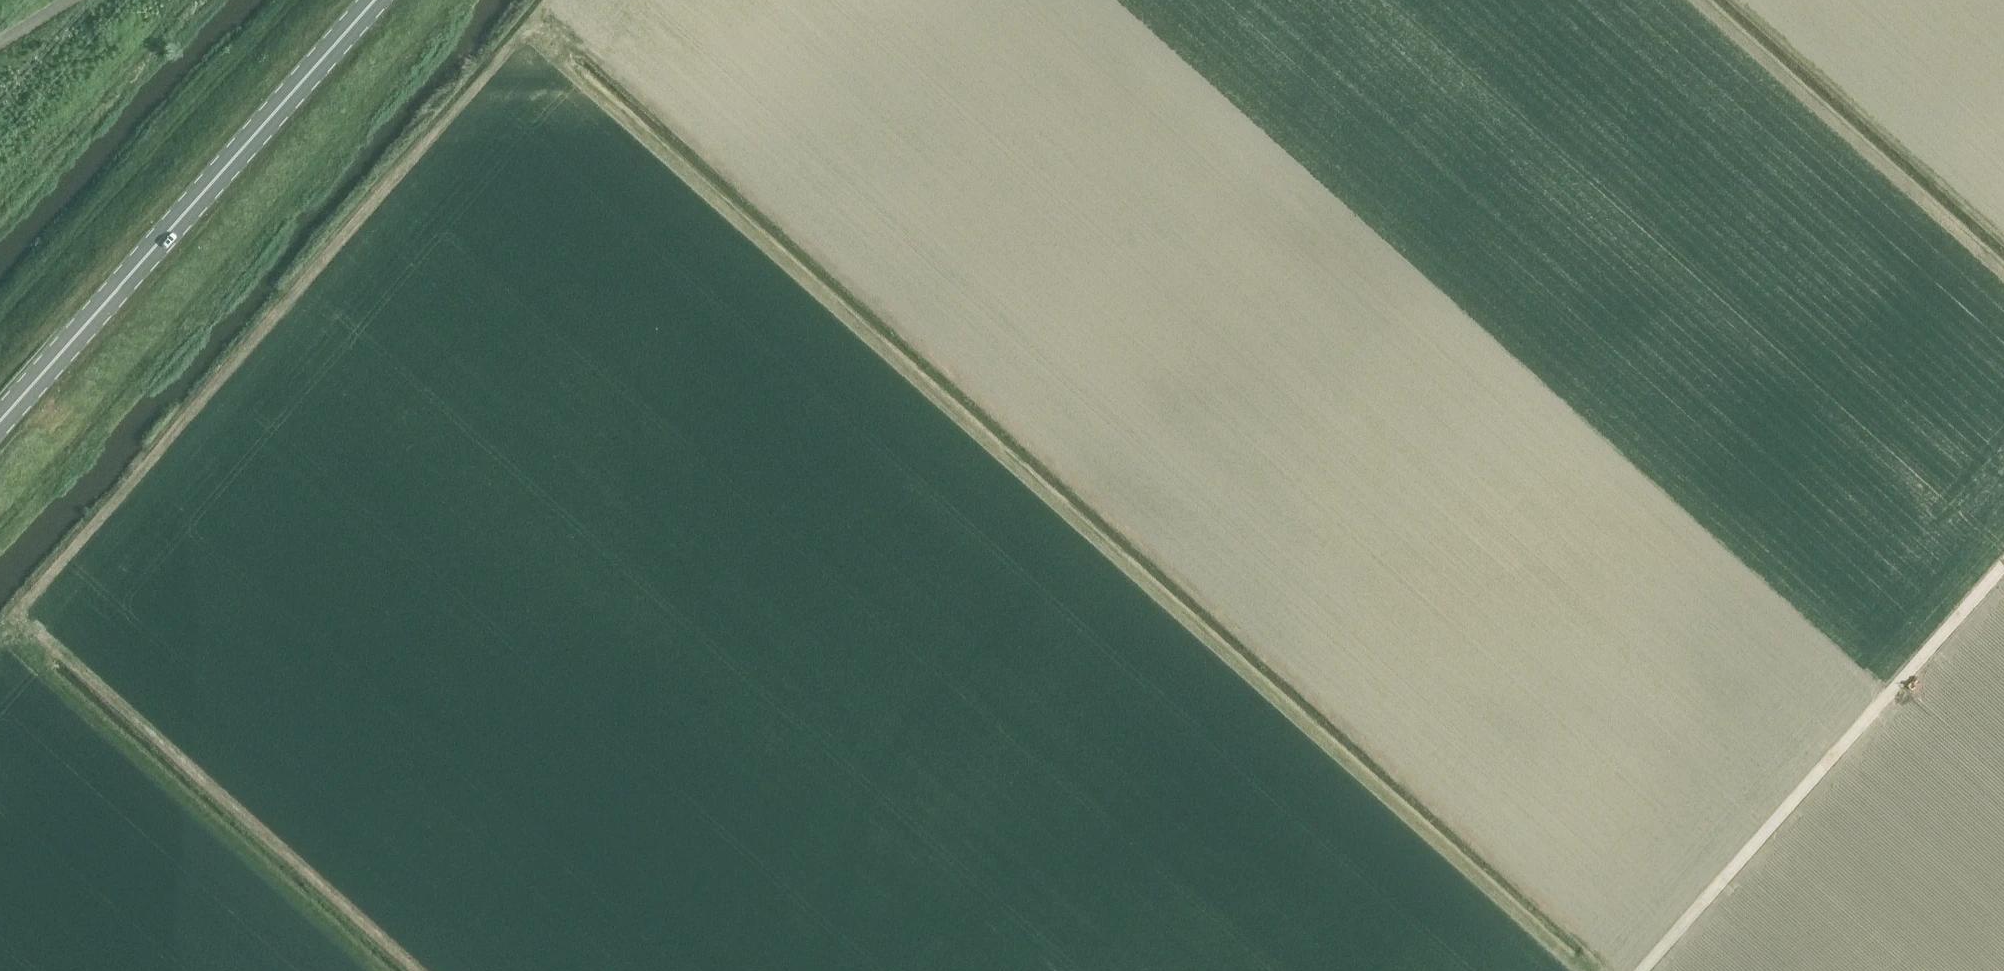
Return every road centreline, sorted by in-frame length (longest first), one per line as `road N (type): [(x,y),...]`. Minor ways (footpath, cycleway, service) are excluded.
road 1 (primary): [(0,421),(375,0)]
road 2 (track): [(1640,970),(2003,563)]

